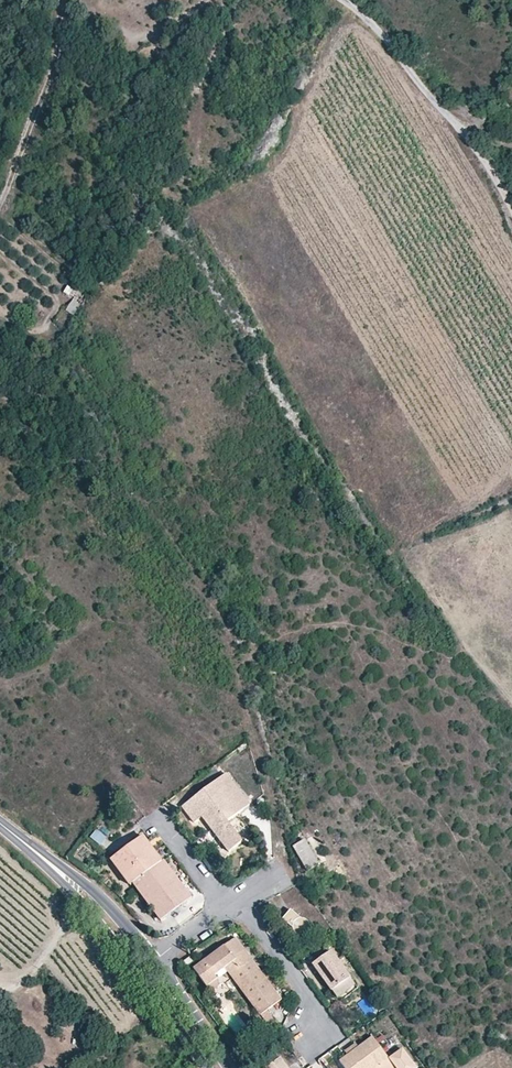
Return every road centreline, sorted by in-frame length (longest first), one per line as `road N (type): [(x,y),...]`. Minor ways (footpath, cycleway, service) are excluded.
road 1 (track): [(349,0),(375,18),(444,103),(511,204)]
road 2 (track): [(63,0),(47,93),(0,212)]
road 3 (tertiary): [(146,966),(112,919),(0,824)]
road 4 (residential): [(236,901),(308,1000),(313,1033)]
road 5 (track): [(88,897),(26,969),(0,981)]
road 6 (tertiary): [(216,1067),(146,966)]

